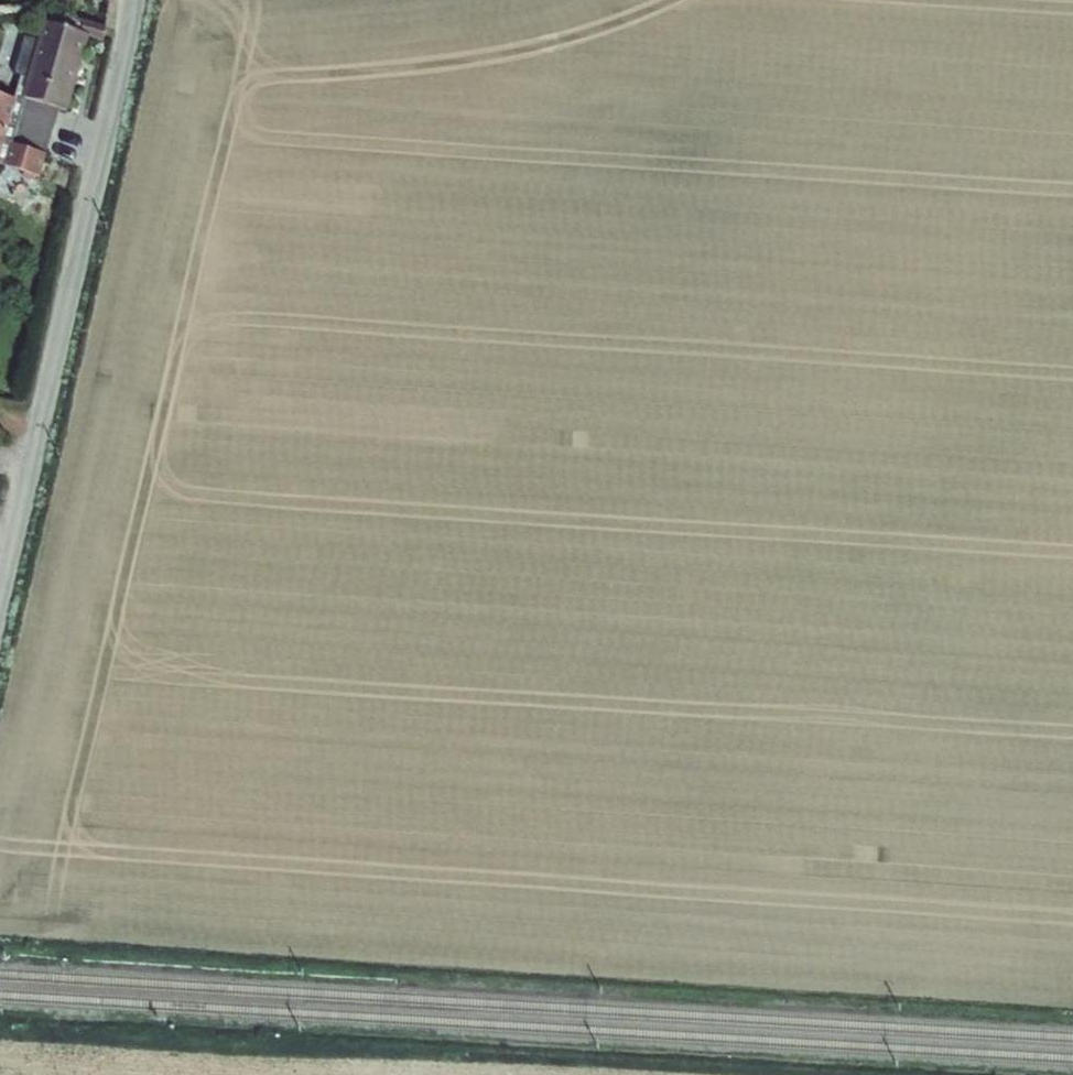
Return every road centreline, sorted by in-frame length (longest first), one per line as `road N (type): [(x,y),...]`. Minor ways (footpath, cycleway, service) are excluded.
road 1 (residential): [(124,0),(0,561)]

